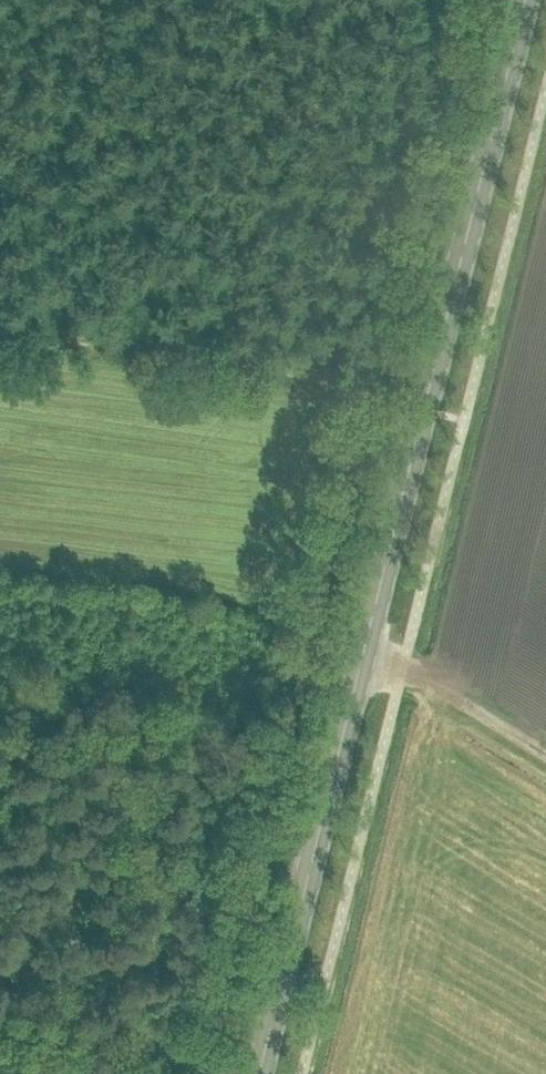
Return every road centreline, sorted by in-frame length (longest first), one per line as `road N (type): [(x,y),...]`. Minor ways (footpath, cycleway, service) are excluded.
road 1 (primary): [(257,1073),(526,0)]
road 2 (track): [(234,955),(474,0)]
road 3 (track): [(0,331),(306,374),(421,418)]
road 4 (track): [(234,955),(170,951),(0,973)]
road 5 (track): [(284,965),(234,955),(203,1073)]
road 6 (track): [(401,672),(545,760)]

